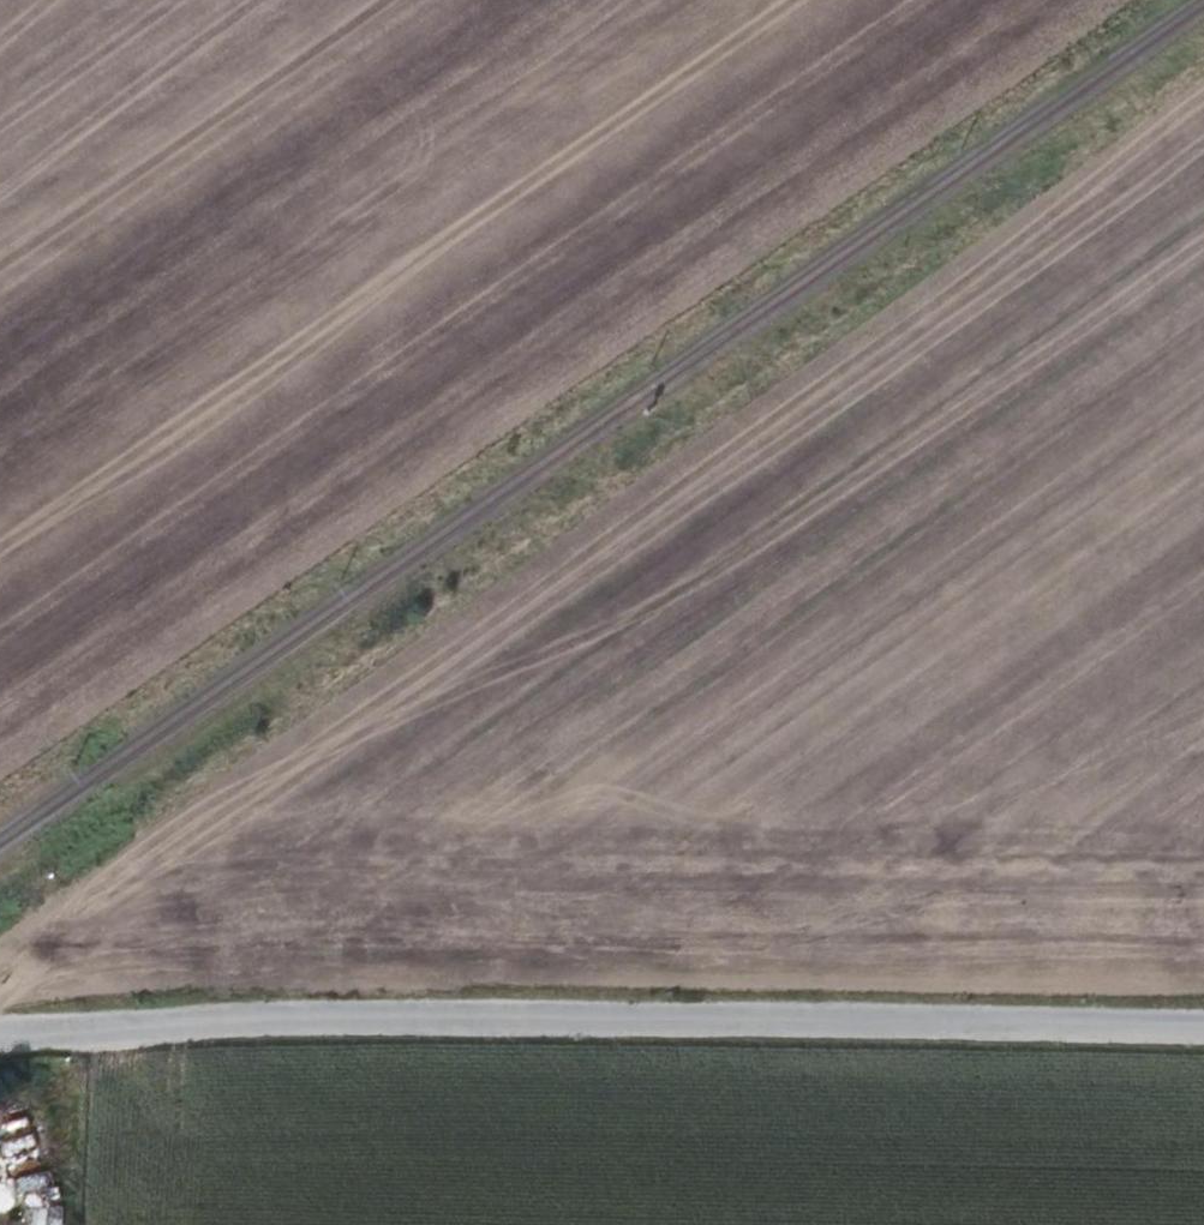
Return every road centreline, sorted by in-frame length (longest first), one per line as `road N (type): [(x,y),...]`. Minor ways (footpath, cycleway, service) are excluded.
road 1 (unclassified): [(0,1034),(260,1017),(1203,1025)]

